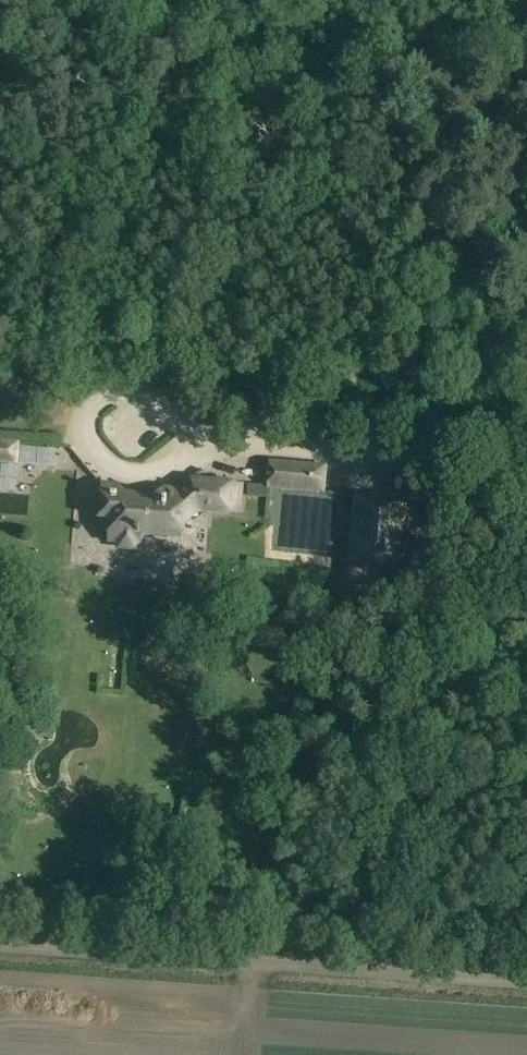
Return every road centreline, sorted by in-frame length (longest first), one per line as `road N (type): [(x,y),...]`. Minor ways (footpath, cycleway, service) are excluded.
road 1 (track): [(0,944),(385,971)]
road 2 (track): [(385,971),(526,981)]
road 3 (track): [(526,410),(463,450),(398,457)]

